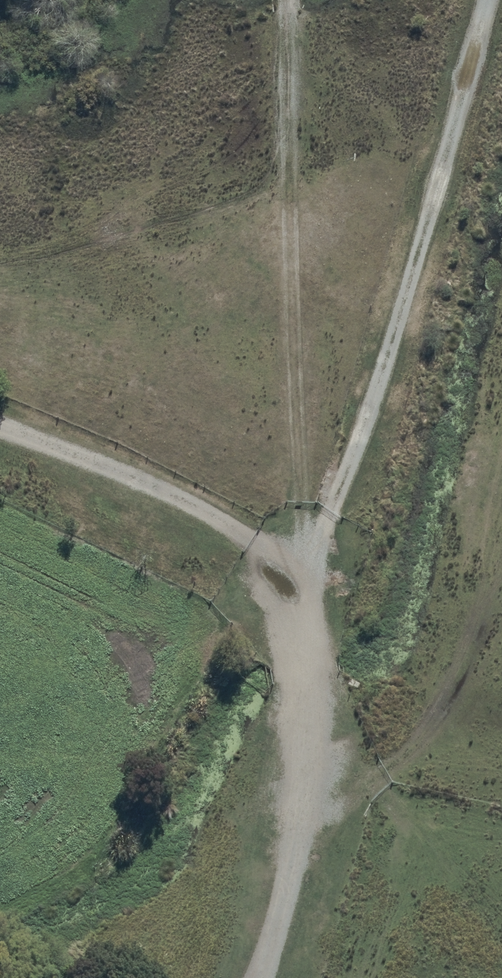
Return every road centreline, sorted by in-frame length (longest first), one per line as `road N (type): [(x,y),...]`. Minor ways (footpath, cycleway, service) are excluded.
road 1 (track): [(300,587),(369,419),(488,0)]
road 2 (unclassified): [(255,977),(305,841),(300,587)]
road 3 (track): [(300,587),(231,526),(146,479),(0,427)]
road 4 (track): [(305,841),(426,729),(501,601)]

